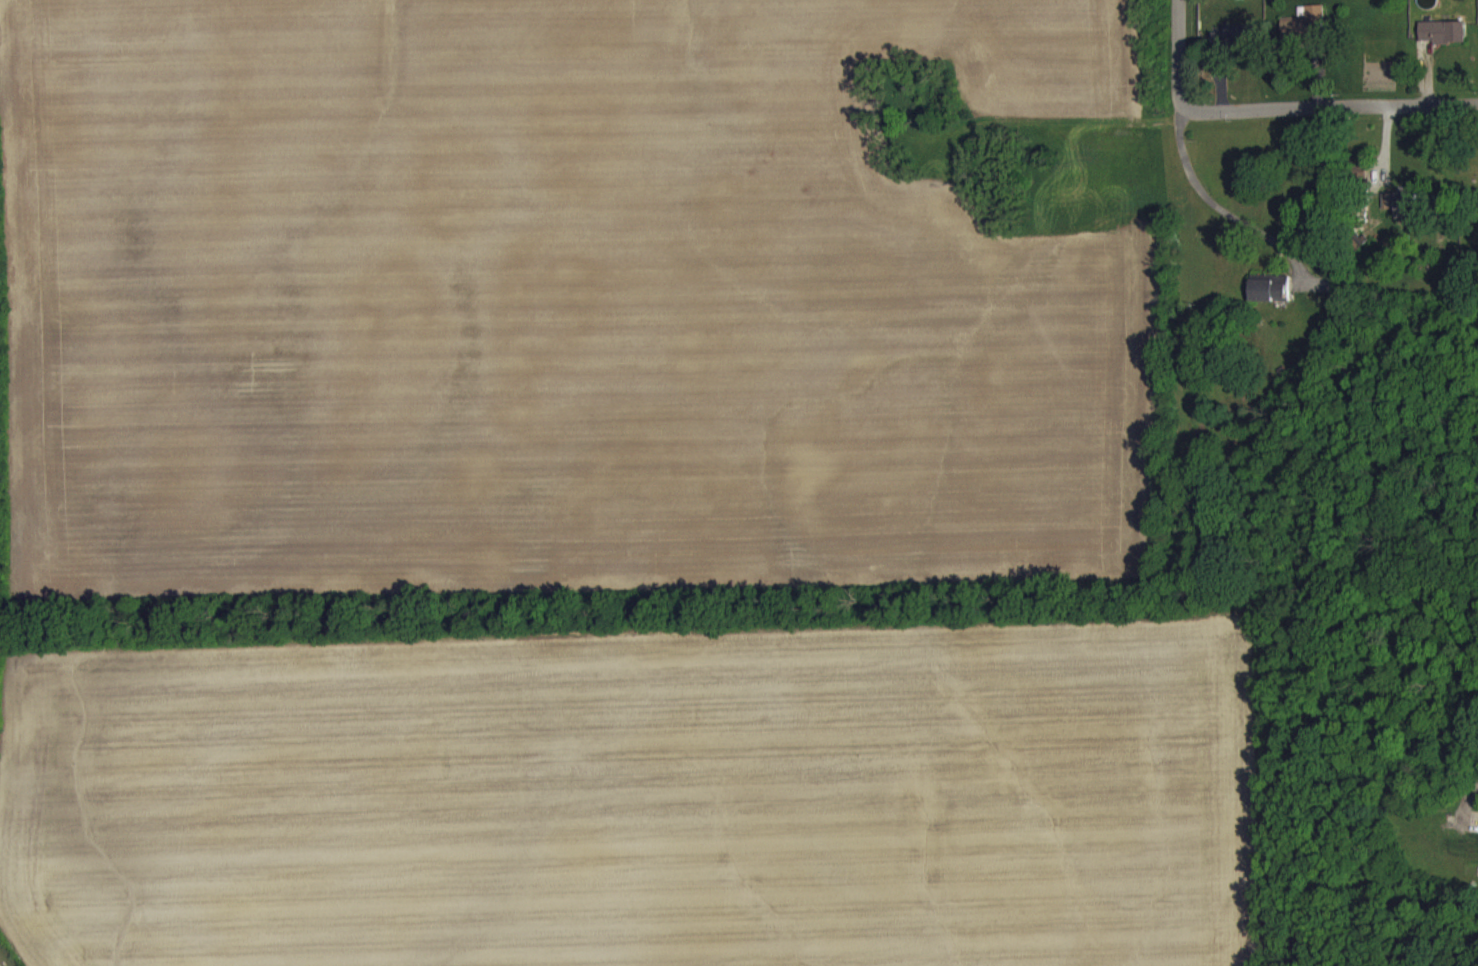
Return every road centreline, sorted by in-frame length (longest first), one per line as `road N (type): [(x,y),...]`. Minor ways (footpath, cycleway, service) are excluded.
road 1 (residential): [(1179,115),(1477,106)]

